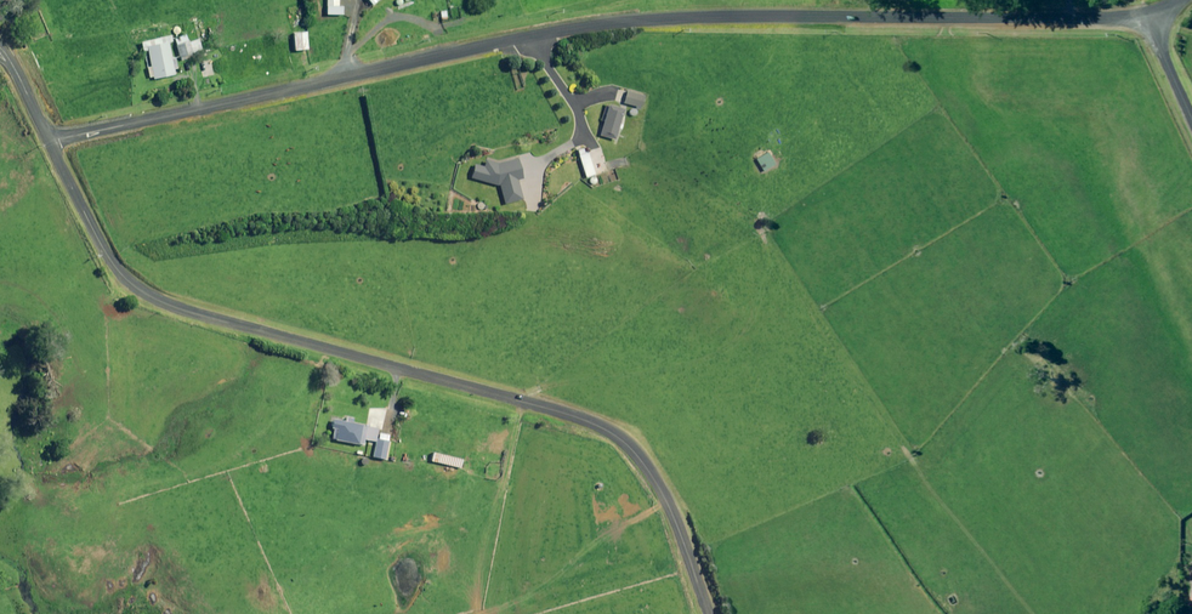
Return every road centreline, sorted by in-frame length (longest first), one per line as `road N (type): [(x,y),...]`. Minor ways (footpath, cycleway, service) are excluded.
road 1 (unclassified): [(1145,14),(618,15),(49,144)]
road 2 (unclassified): [(708,613),(664,496),(619,438),(565,413),(159,300),(110,259),(49,144)]

